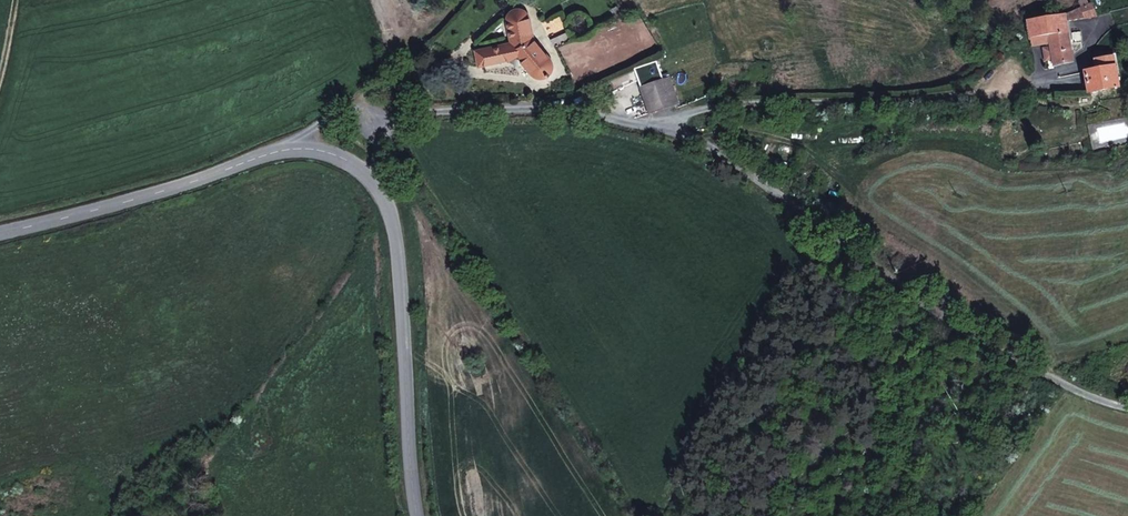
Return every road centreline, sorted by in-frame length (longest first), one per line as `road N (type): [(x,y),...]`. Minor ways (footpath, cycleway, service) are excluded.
road 1 (track): [(1127,408),(1067,384),(744,170),(664,126)]
road 2 (unclassified): [(327,149),(368,169),(393,210),(421,515)]
road 3 (unclassified): [(664,126),(461,107),(370,113),(327,149)]
road 4 (unclassified): [(0,234),(180,188),(264,153),(327,149)]

